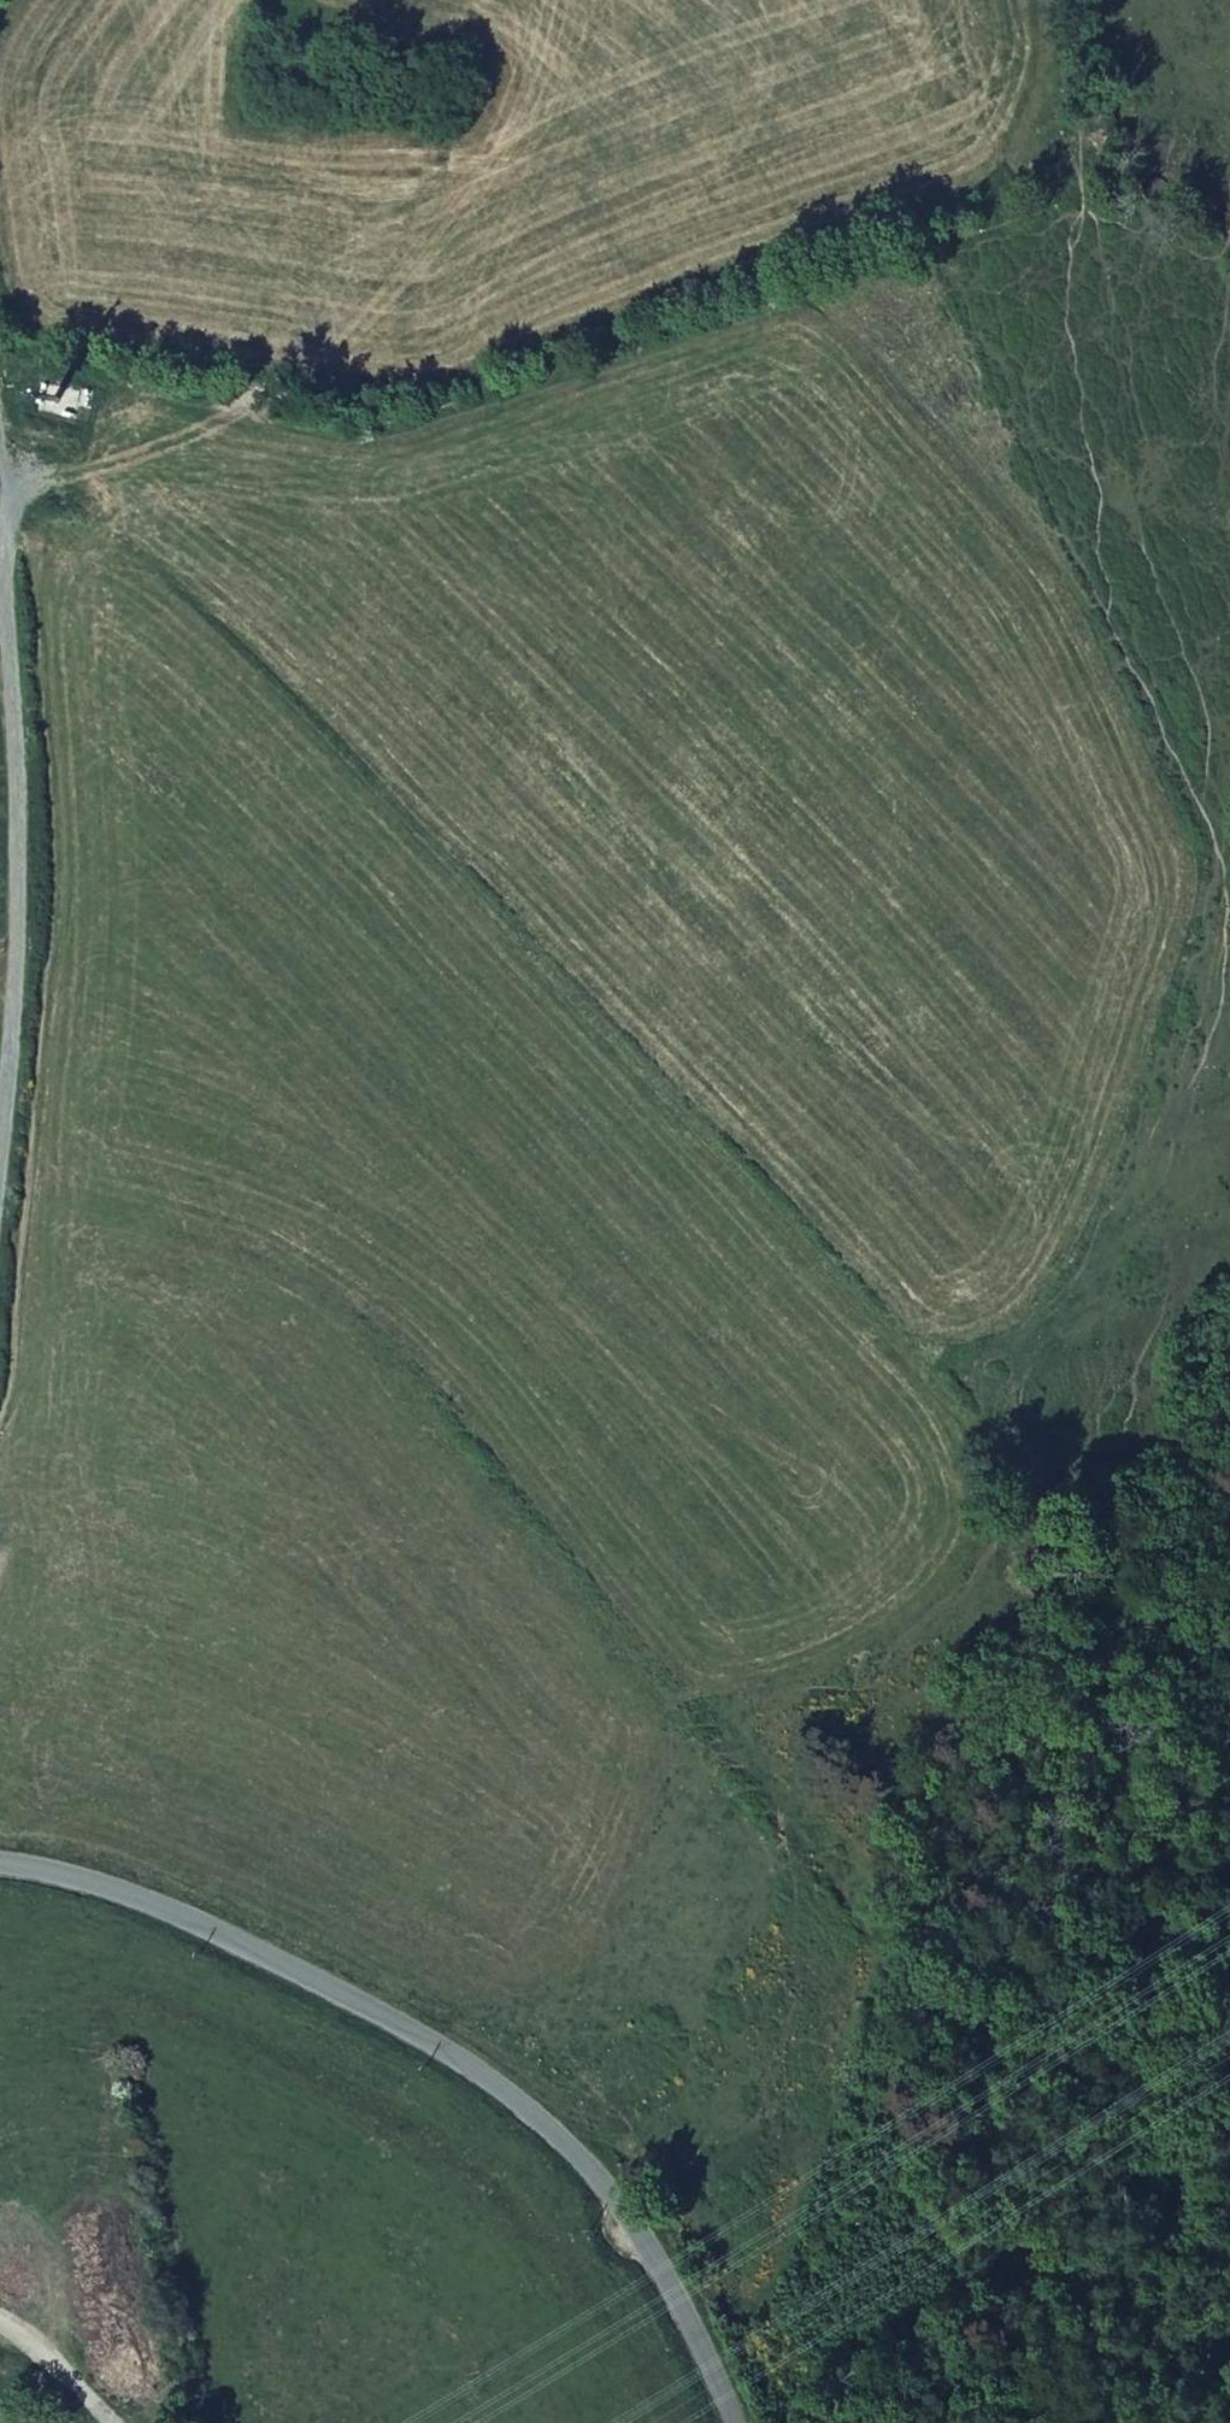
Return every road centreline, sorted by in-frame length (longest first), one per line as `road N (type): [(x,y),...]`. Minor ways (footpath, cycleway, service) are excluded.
road 1 (residential): [(0,1862),(108,1883),(210,1919),(421,2031),(520,2094),(614,2176),(685,2288),(746,2422)]
road 2 (track): [(0,471),(19,757),(18,944),(0,1130)]

